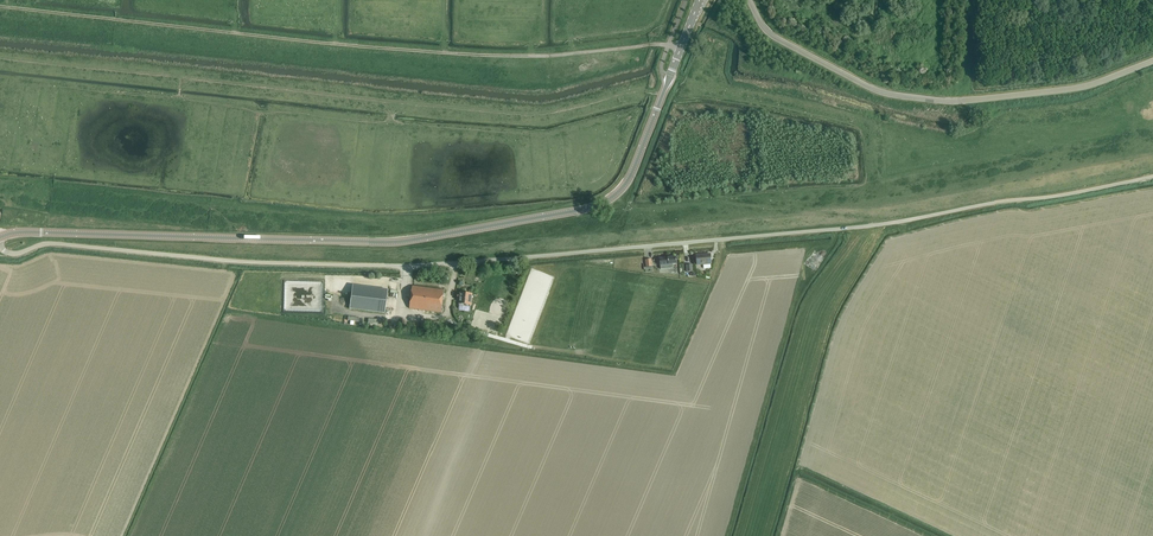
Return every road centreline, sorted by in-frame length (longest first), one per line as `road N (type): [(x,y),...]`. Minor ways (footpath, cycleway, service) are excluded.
road 1 (unclassified): [(0,246),(11,253),(49,243),(245,263),(442,266),(891,223),(1152,176)]
road 2 (tertiary): [(0,237),(399,243),(611,198),(635,169),(700,0)]
road 3 (track): [(680,49),(505,56),(0,7)]
road 4 (unclassified): [(1152,62),(1068,91),(954,103),(881,93),(772,36),(749,0)]

